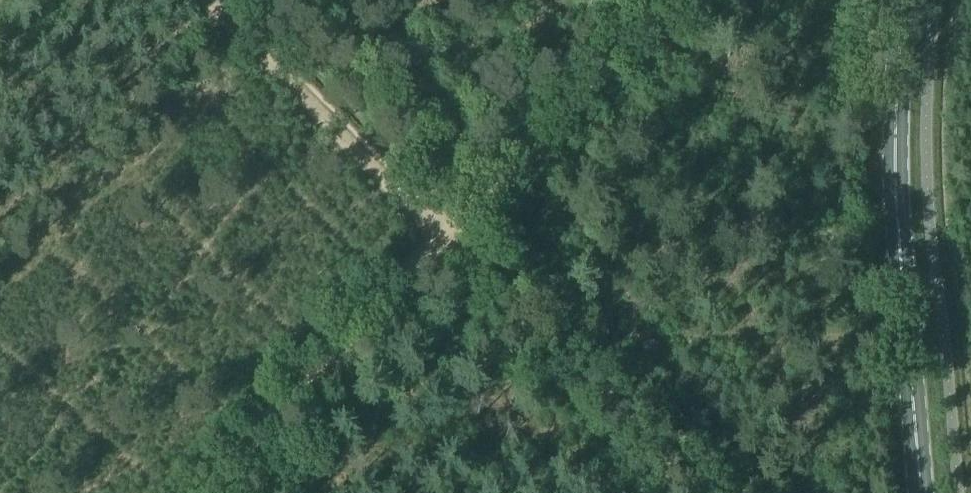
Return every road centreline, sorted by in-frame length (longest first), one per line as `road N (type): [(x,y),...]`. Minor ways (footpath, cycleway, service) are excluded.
road 1 (primary): [(921,492),(893,171),(907,0)]
road 2 (track): [(686,492),(440,239)]
road 3 (track): [(440,239),(202,492)]
road 4 (track): [(440,239),(207,0)]
road 5 (track): [(666,0),(440,239)]

